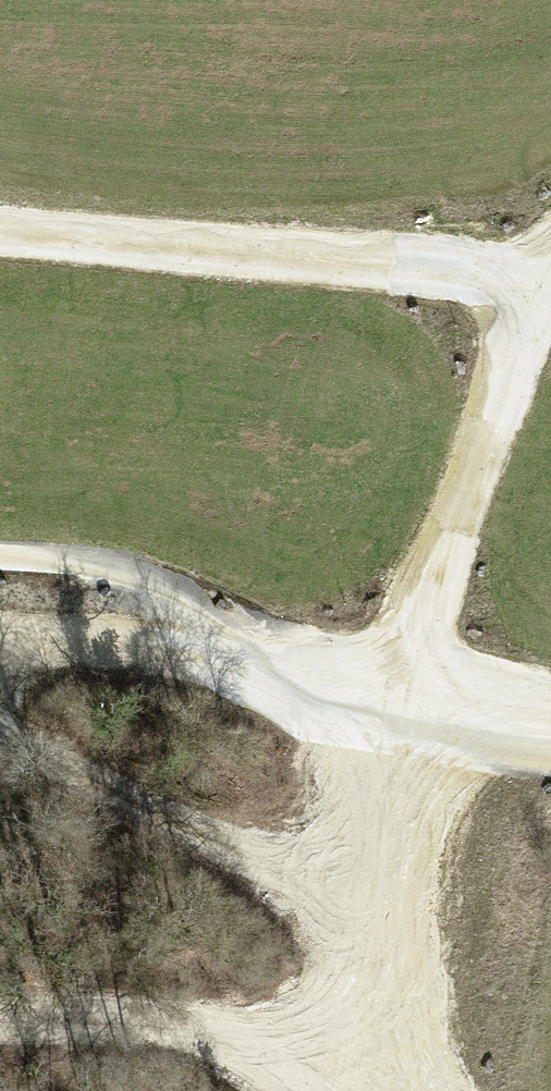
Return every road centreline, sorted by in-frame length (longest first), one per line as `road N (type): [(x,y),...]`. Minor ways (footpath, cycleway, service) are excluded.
road 1 (track): [(550,273),(432,605),(322,1090)]
road 2 (track): [(550,722),(410,704),(95,639),(0,634)]
road 3 (track): [(0,231),(550,281)]
road 4 (track): [(0,1012),(329,1047)]
road 5 (track): [(0,557),(100,564),(202,608),(260,673)]

